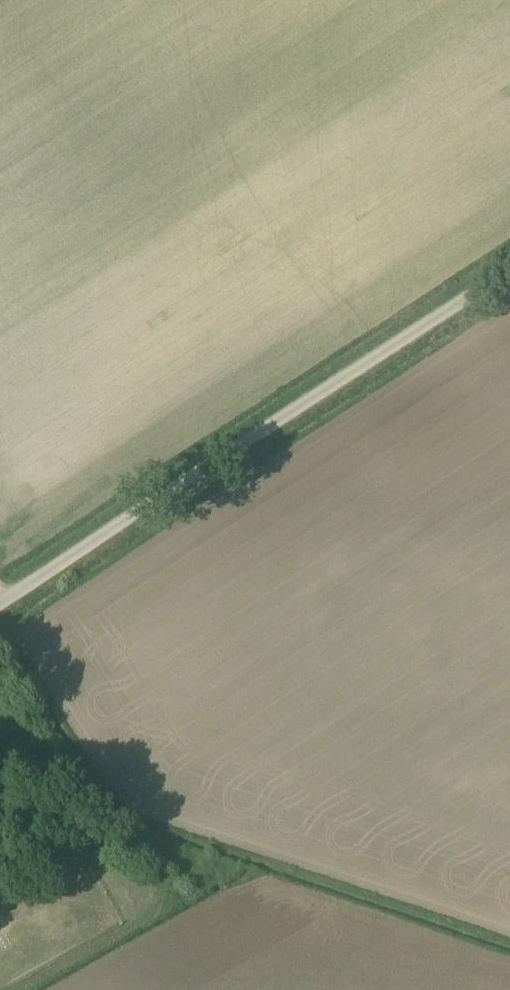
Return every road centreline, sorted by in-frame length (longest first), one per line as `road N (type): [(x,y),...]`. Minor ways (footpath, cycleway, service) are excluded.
road 1 (unclassified): [(0,607),(509,271)]

